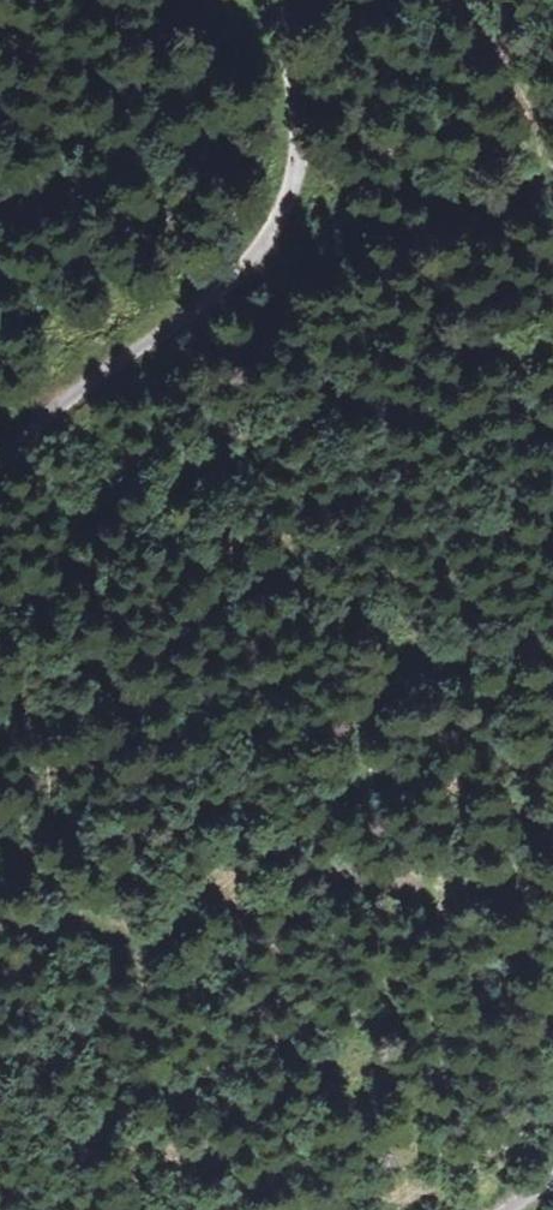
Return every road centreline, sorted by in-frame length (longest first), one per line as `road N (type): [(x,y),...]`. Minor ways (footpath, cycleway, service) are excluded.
road 1 (unclassified): [(281,0),(305,150),(298,194),(280,224),(162,336),(0,469)]

